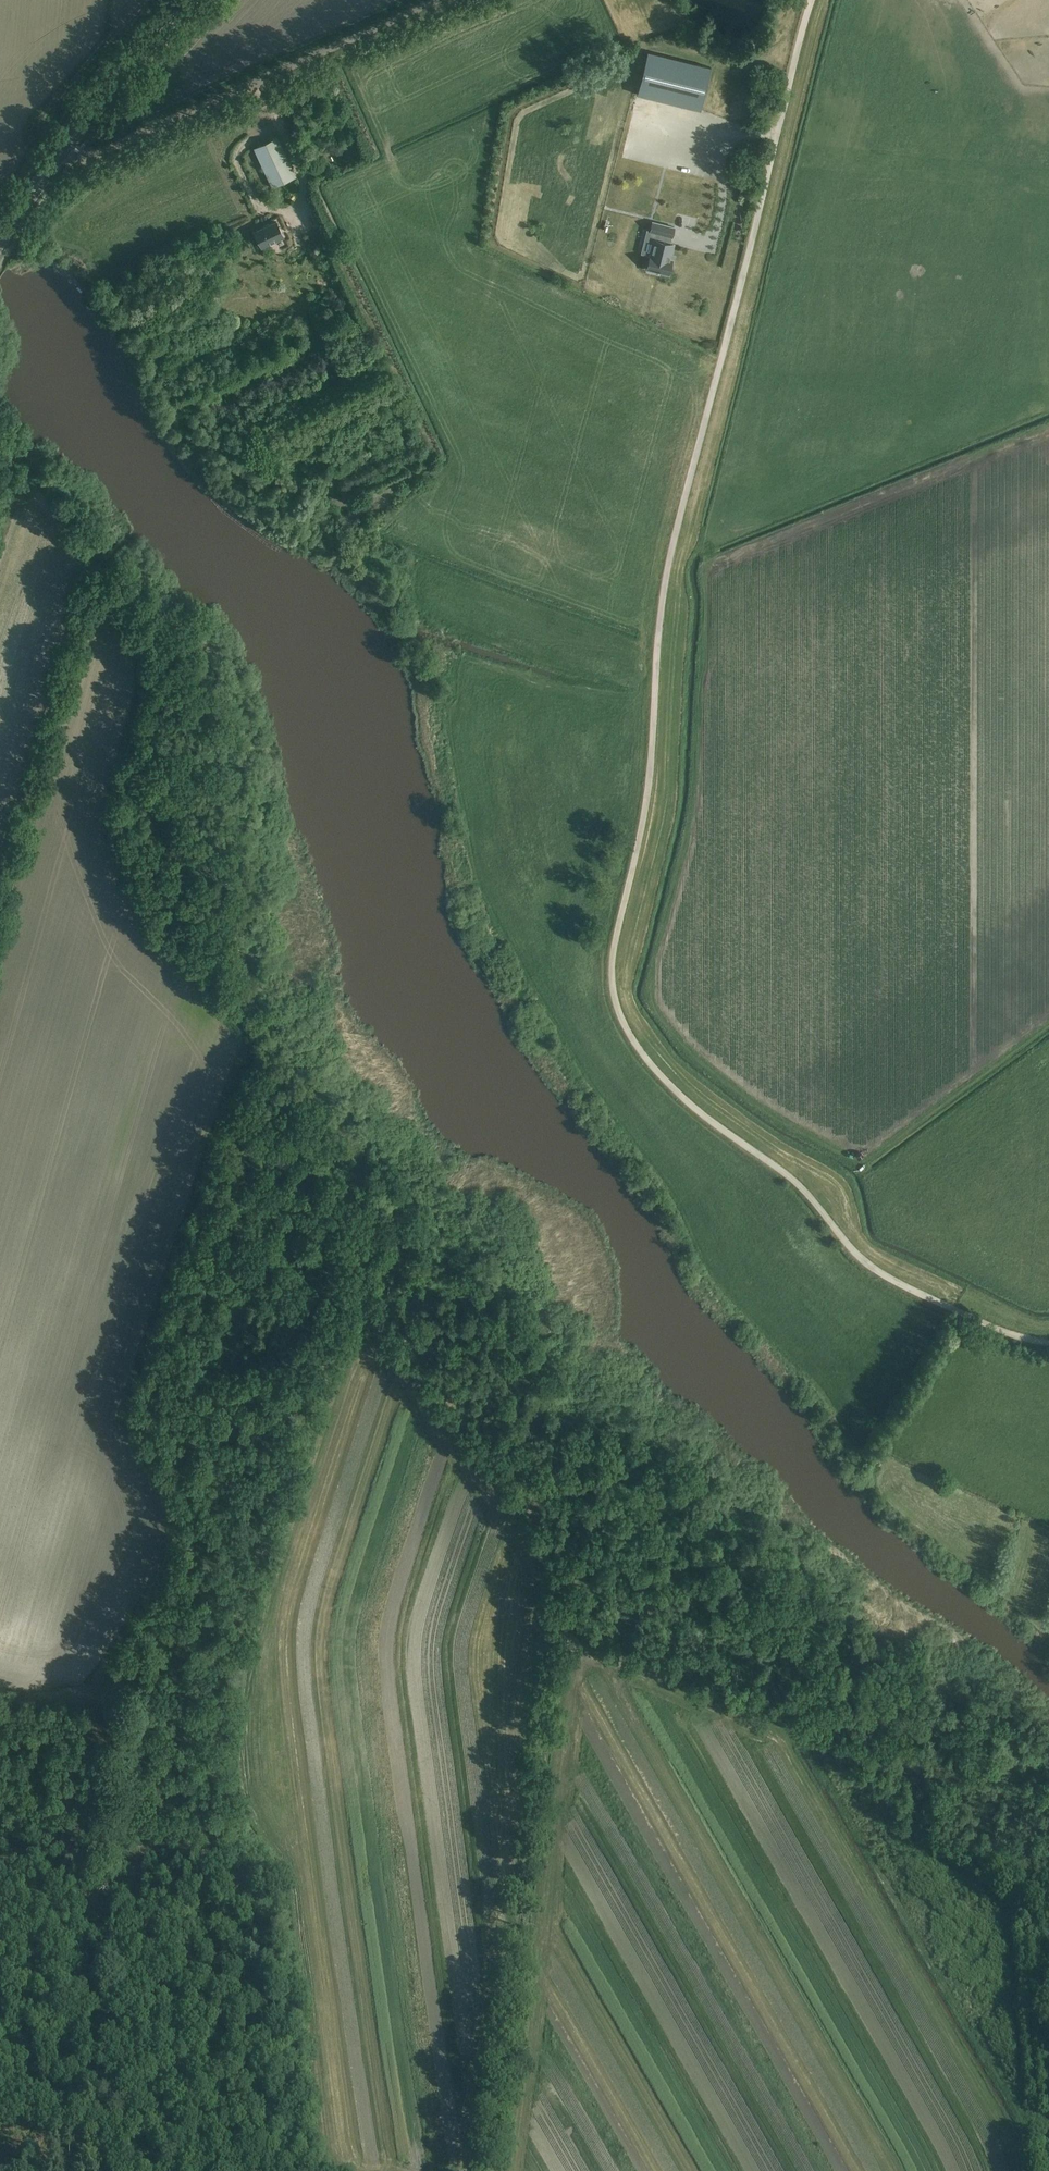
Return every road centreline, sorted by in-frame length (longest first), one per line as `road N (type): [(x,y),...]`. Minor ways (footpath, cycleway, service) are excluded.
road 1 (track): [(1048,1344),(902,1287),(865,1264),(786,1181),(666,1088),(615,1009),(611,974),(648,797),(669,562),(810,0)]
road 2 (unclassified): [(124,142),(440,0)]
road 3 (secondary): [(0,242),(61,153),(193,0)]

